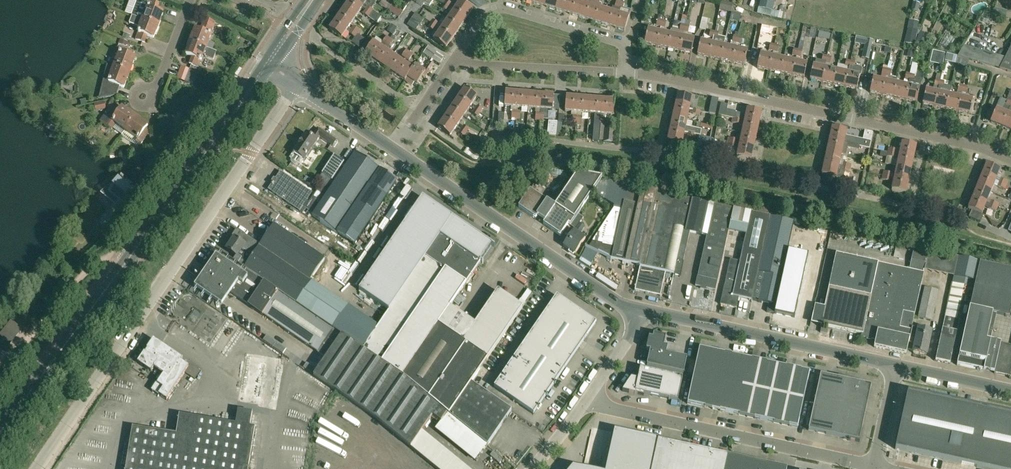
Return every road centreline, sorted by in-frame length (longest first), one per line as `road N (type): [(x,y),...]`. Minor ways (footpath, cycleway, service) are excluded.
road 1 (unclassified): [(297,85),(40,468)]
road 2 (primary): [(0,434),(268,65)]
road 3 (residential): [(1010,160),(926,135),(626,73)]
road 4 (unclassified): [(642,312),(614,301),(393,150)]
road 5 (unclassified): [(589,397),(608,408),(875,467)]
road 6 (unclassified): [(898,366),(642,312)]
road 7 (residential): [(456,56),(487,12),(506,8),(624,44),(626,73)]
road 8 (residential): [(626,73),(456,56)]
road 9 (track): [(107,265),(76,281),(10,360)]

